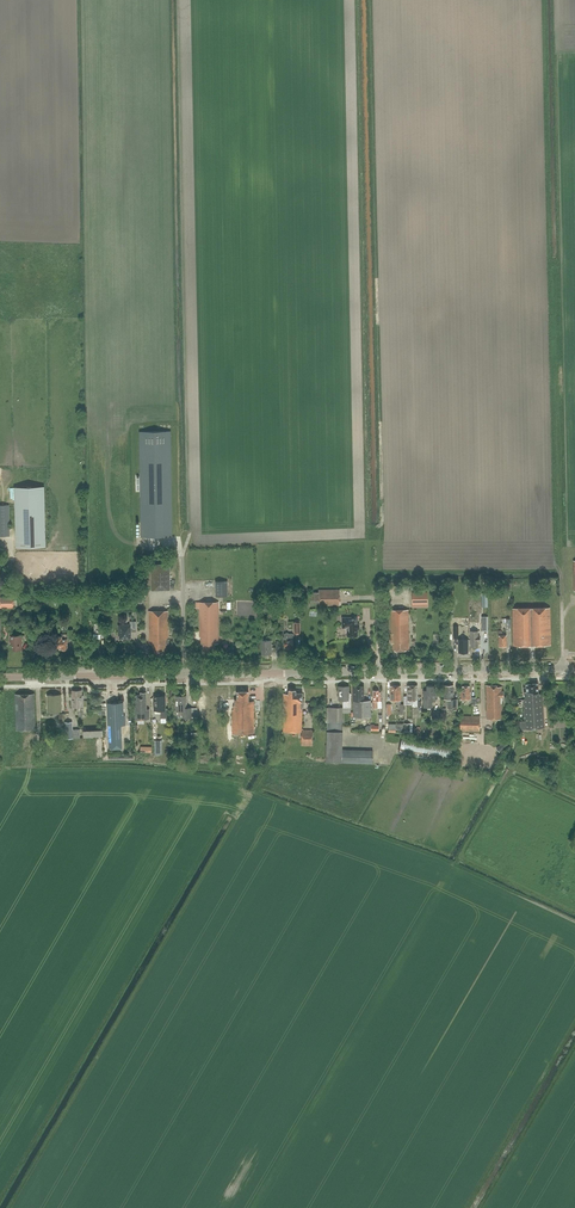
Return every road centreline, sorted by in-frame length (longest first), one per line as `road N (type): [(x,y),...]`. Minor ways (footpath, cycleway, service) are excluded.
road 1 (tertiary): [(574,670),(0,679)]

